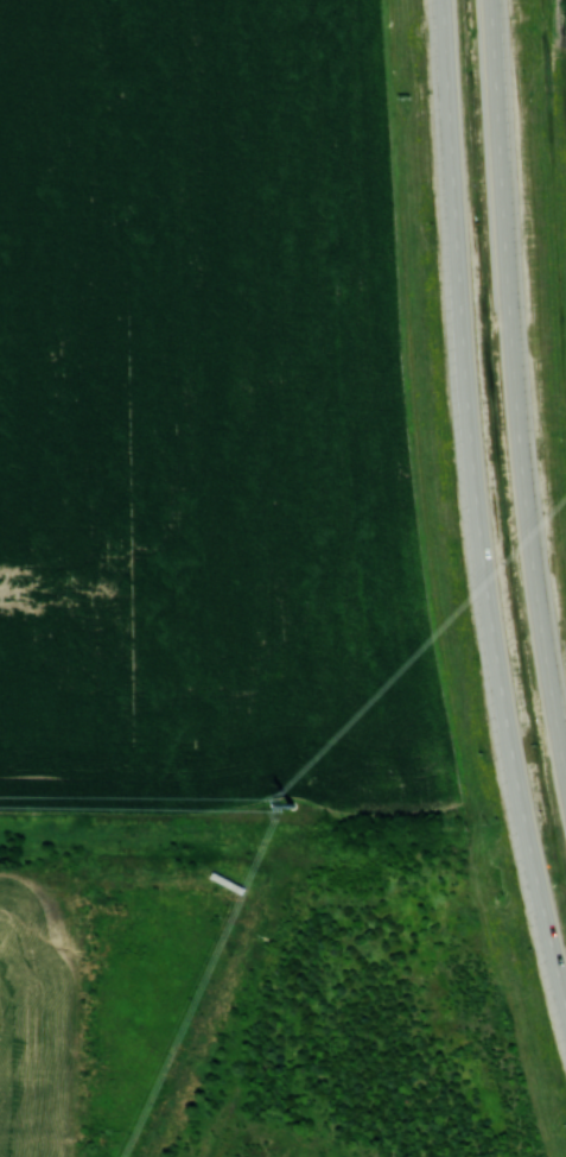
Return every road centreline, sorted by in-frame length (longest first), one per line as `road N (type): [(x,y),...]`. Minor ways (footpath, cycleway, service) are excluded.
road 1 (trunk): [(442,0),(479,531),(529,840)]
road 2 (trunk): [(565,758),(517,387),(494,0)]
road 3 (trunk): [(529,840),(565,1012)]

